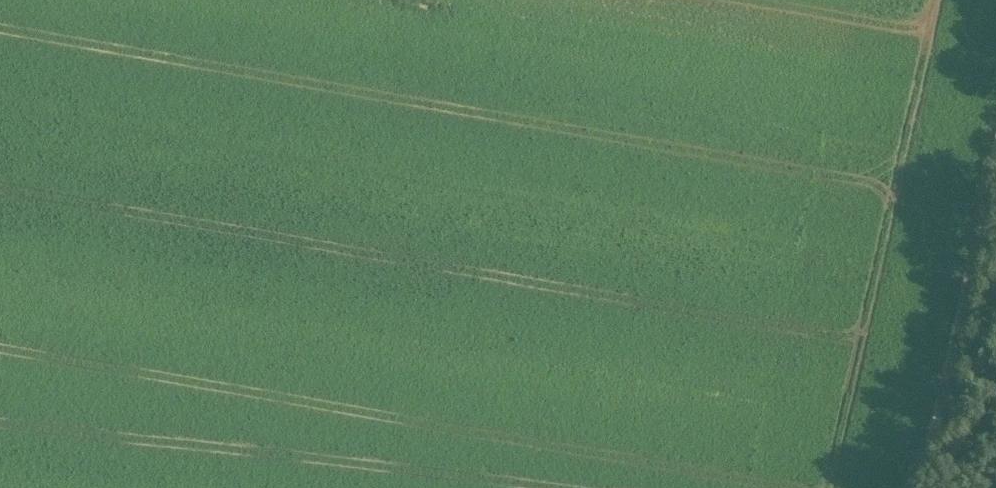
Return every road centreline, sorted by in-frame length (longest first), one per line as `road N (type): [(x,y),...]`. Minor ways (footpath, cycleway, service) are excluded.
road 1 (track): [(920,487),(995,160)]

